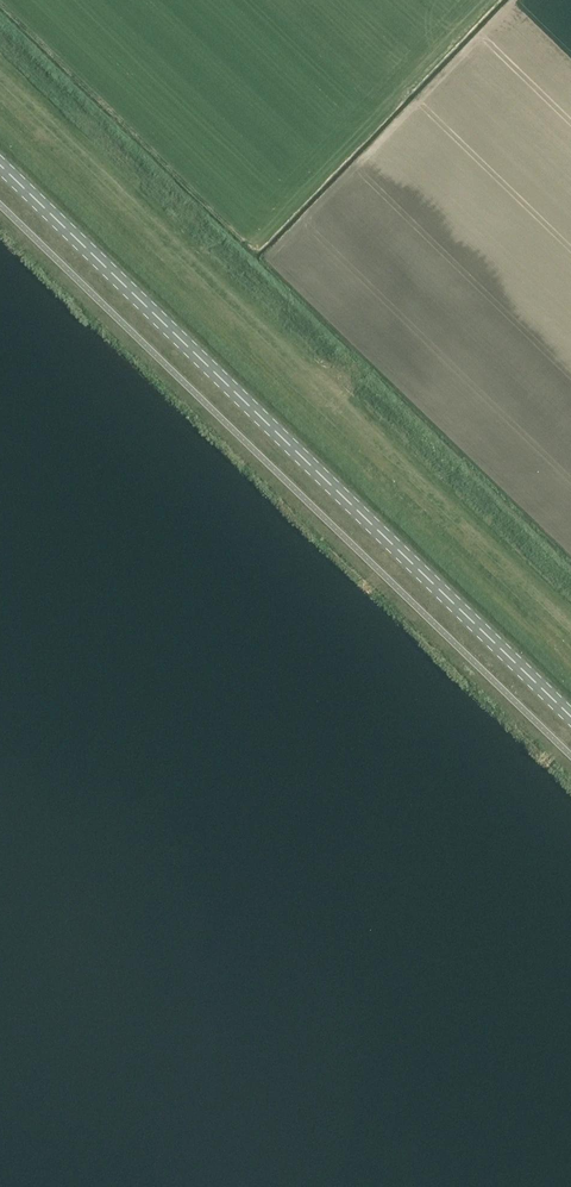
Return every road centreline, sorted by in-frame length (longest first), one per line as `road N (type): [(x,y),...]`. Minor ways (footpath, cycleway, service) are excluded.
road 1 (secondary): [(570,715),(0,165)]

